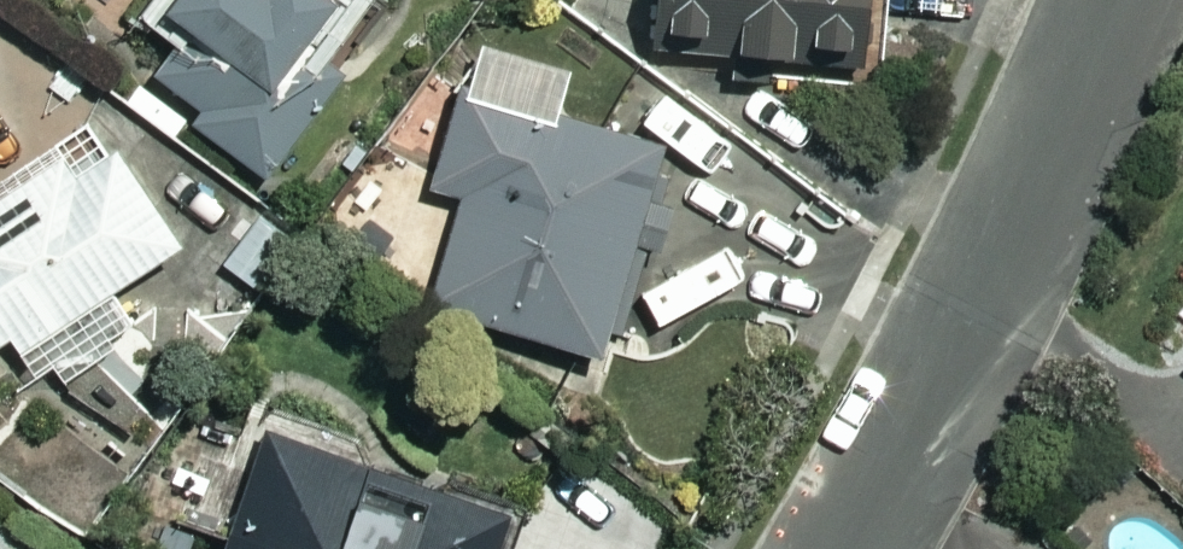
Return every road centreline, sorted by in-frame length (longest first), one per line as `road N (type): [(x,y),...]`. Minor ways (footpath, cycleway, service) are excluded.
road 1 (residential): [(1119,0),(1064,143),(851,548)]

